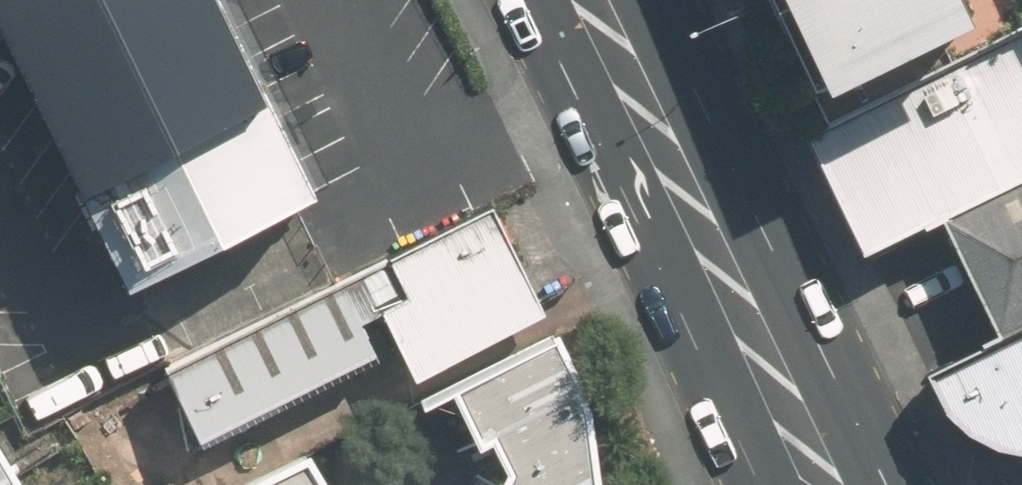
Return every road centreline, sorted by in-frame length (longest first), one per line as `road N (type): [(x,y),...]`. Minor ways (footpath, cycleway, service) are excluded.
road 1 (primary): [(587,0),(825,484)]

